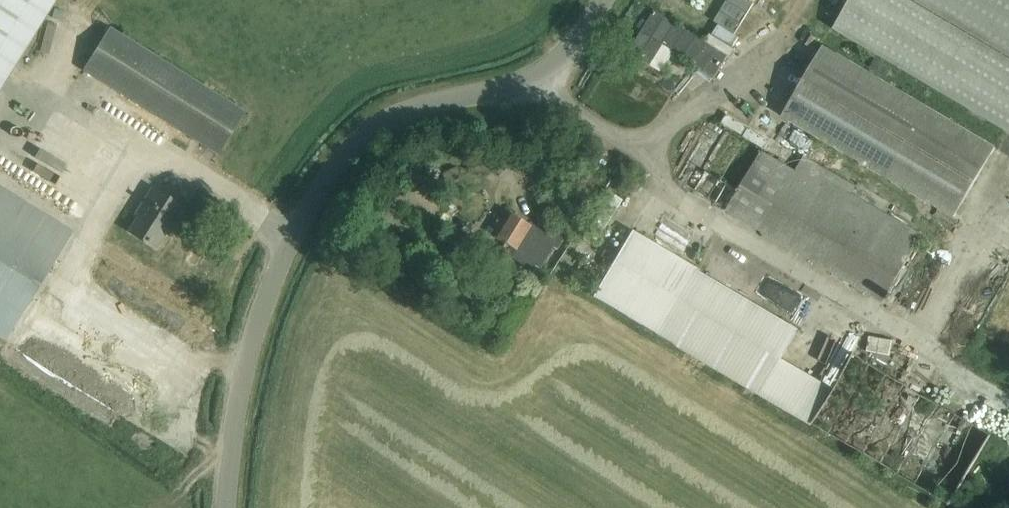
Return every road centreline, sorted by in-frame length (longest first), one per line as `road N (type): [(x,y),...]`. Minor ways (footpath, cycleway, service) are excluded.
road 1 (unclassified): [(225,507),(251,342),(286,245),(337,161),(363,130),(389,116),(540,74),(577,42),(601,0)]

